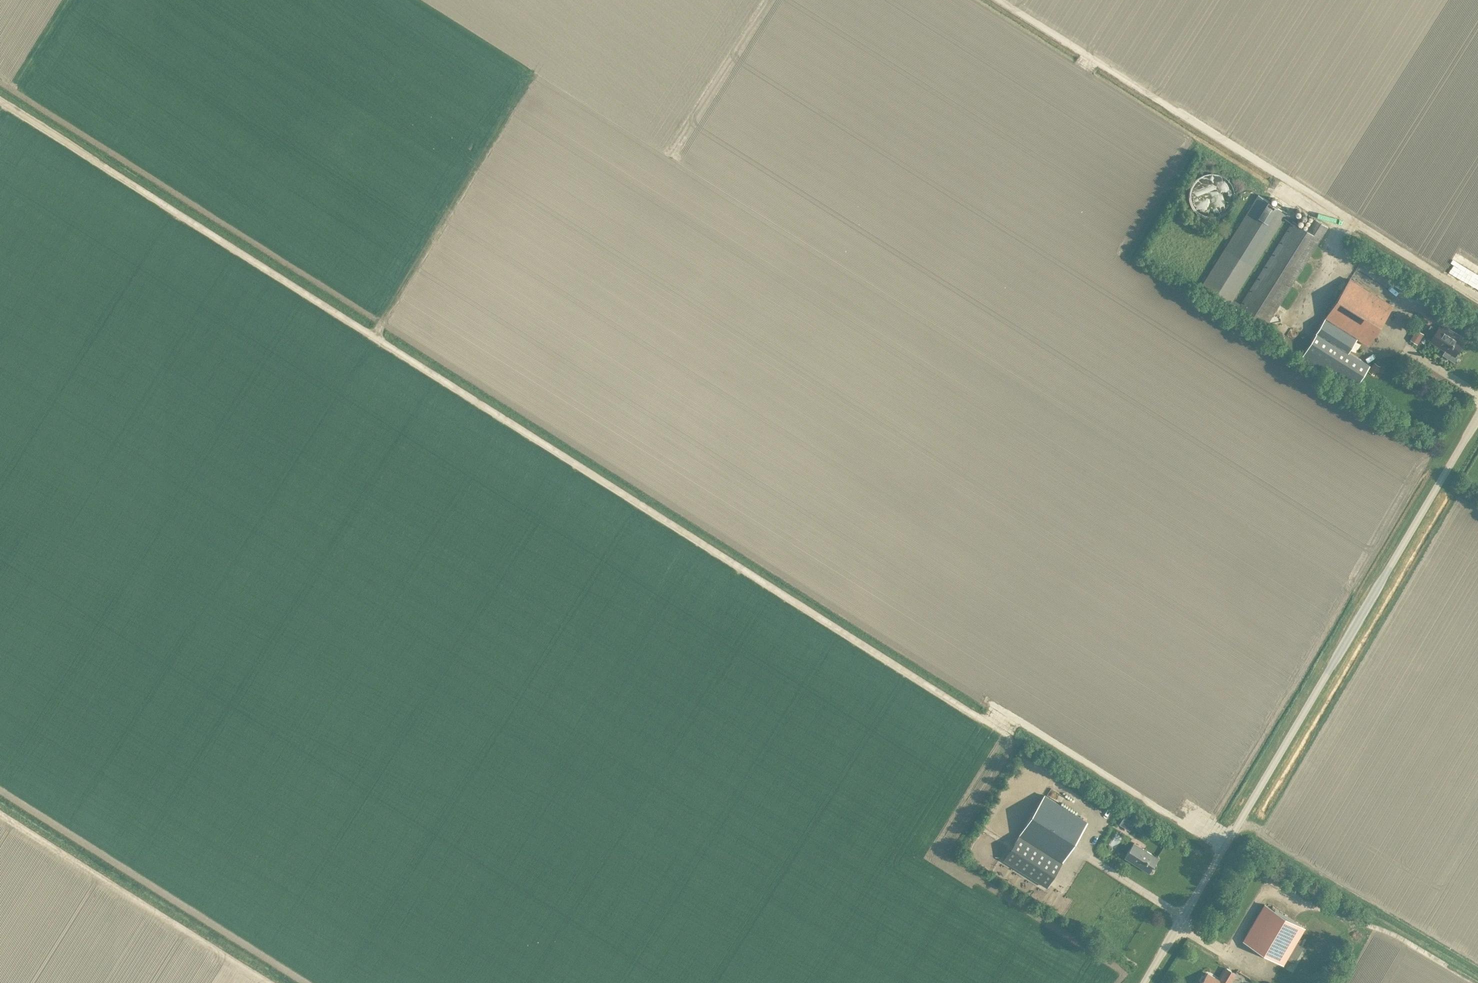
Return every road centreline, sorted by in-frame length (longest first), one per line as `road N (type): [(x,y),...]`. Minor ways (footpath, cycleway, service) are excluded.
road 1 (unclassified): [(1144,982),(1477,419)]

